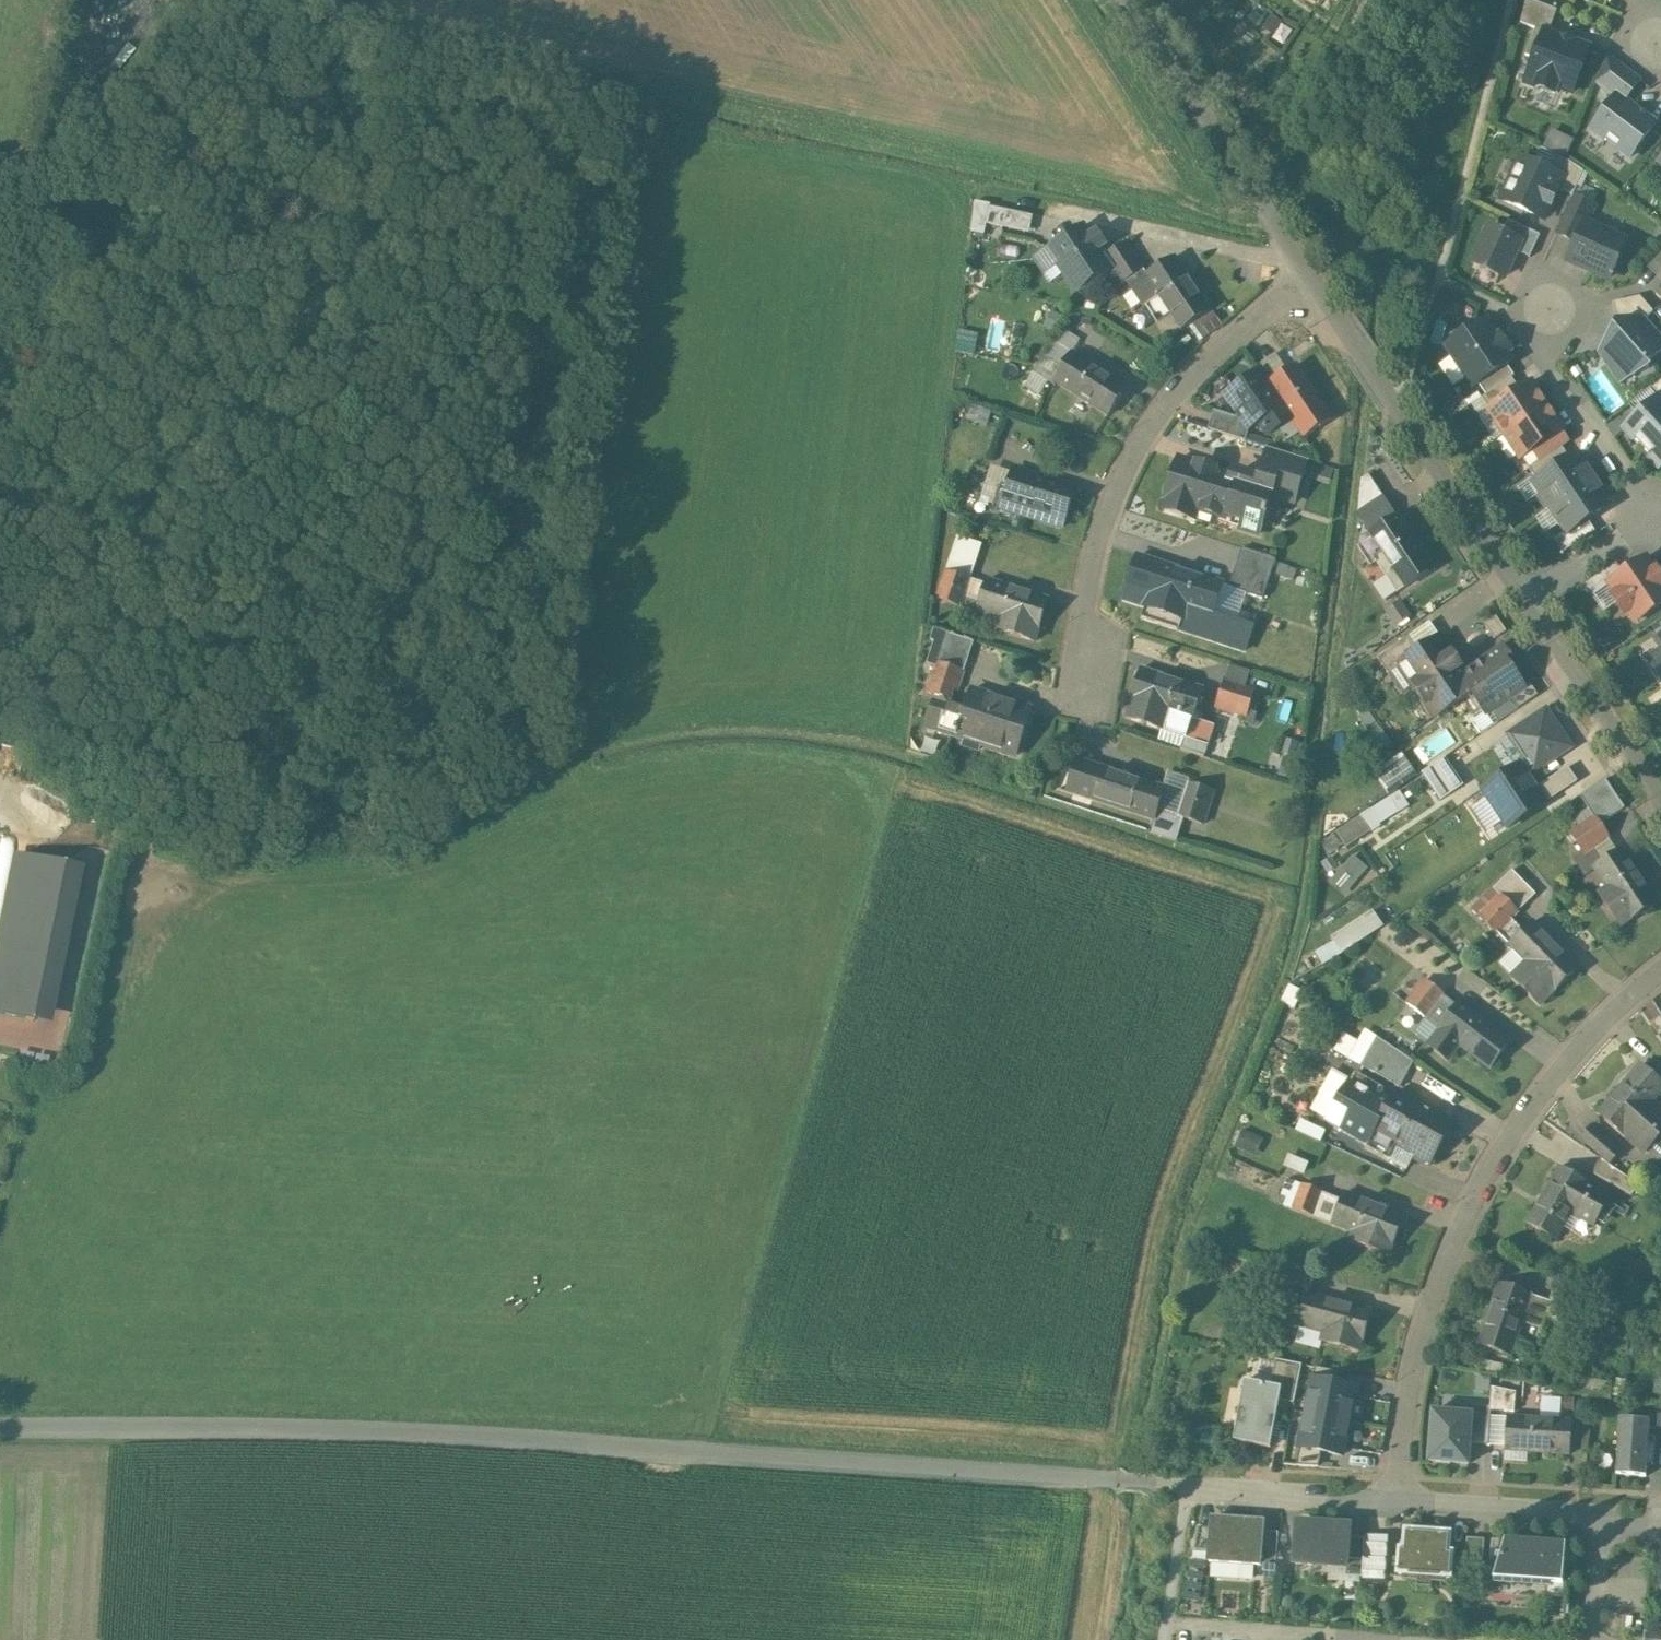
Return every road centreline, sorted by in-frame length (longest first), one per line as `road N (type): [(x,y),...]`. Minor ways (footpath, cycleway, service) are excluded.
road 1 (unclassified): [(0,1431),(396,1432),(1118,1481)]
road 2 (residential): [(1394,1502),(1422,1333),(1489,1168),(1589,1036),(1660,972)]
road 3 (residential): [(1077,692),(1087,575),(1119,470),(1212,356),(1310,277)]
road 4 (unclassified): [(1310,277),(1527,595)]
road 5 (unclassified): [(1125,0),(1310,277)]
road 6 (residential): [(1118,1481),(1394,1502)]
road 7 (unclassified): [(1527,595),(1660,797)]
road 8 (residential): [(1394,1502),(1599,1516)]
road 9 (residential): [(1550,366),(1652,518)]
road 10 (residential): [(1527,595),(1652,518)]
road 11 (residential): [(1338,1639),(1211,1629)]
road 12 (residential): [(1599,1516),(1597,1639)]

